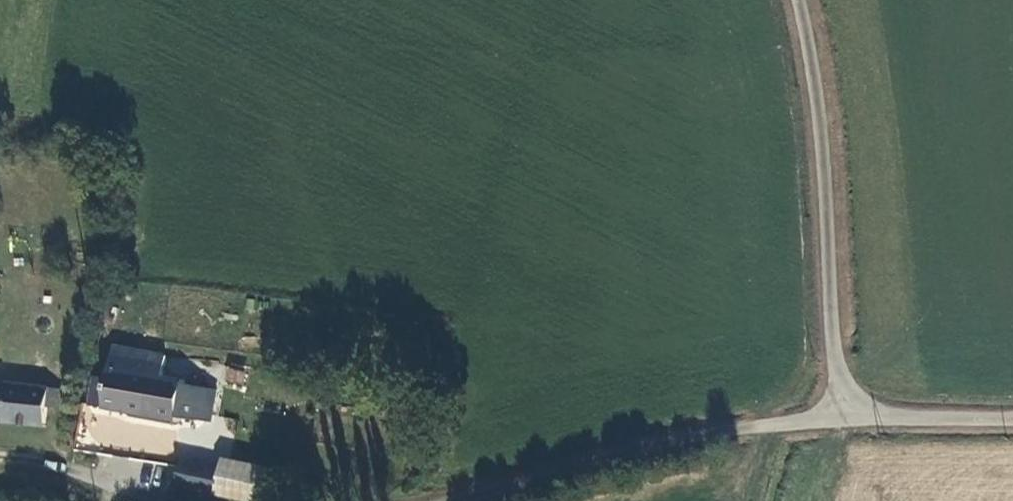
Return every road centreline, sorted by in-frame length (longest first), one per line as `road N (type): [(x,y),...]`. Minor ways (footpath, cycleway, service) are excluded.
road 1 (unclassified): [(798,0),(820,107),(836,417)]
road 2 (unclassified): [(836,417),(719,433),(457,500)]
road 3 (unclassified): [(1012,419),(836,417)]

